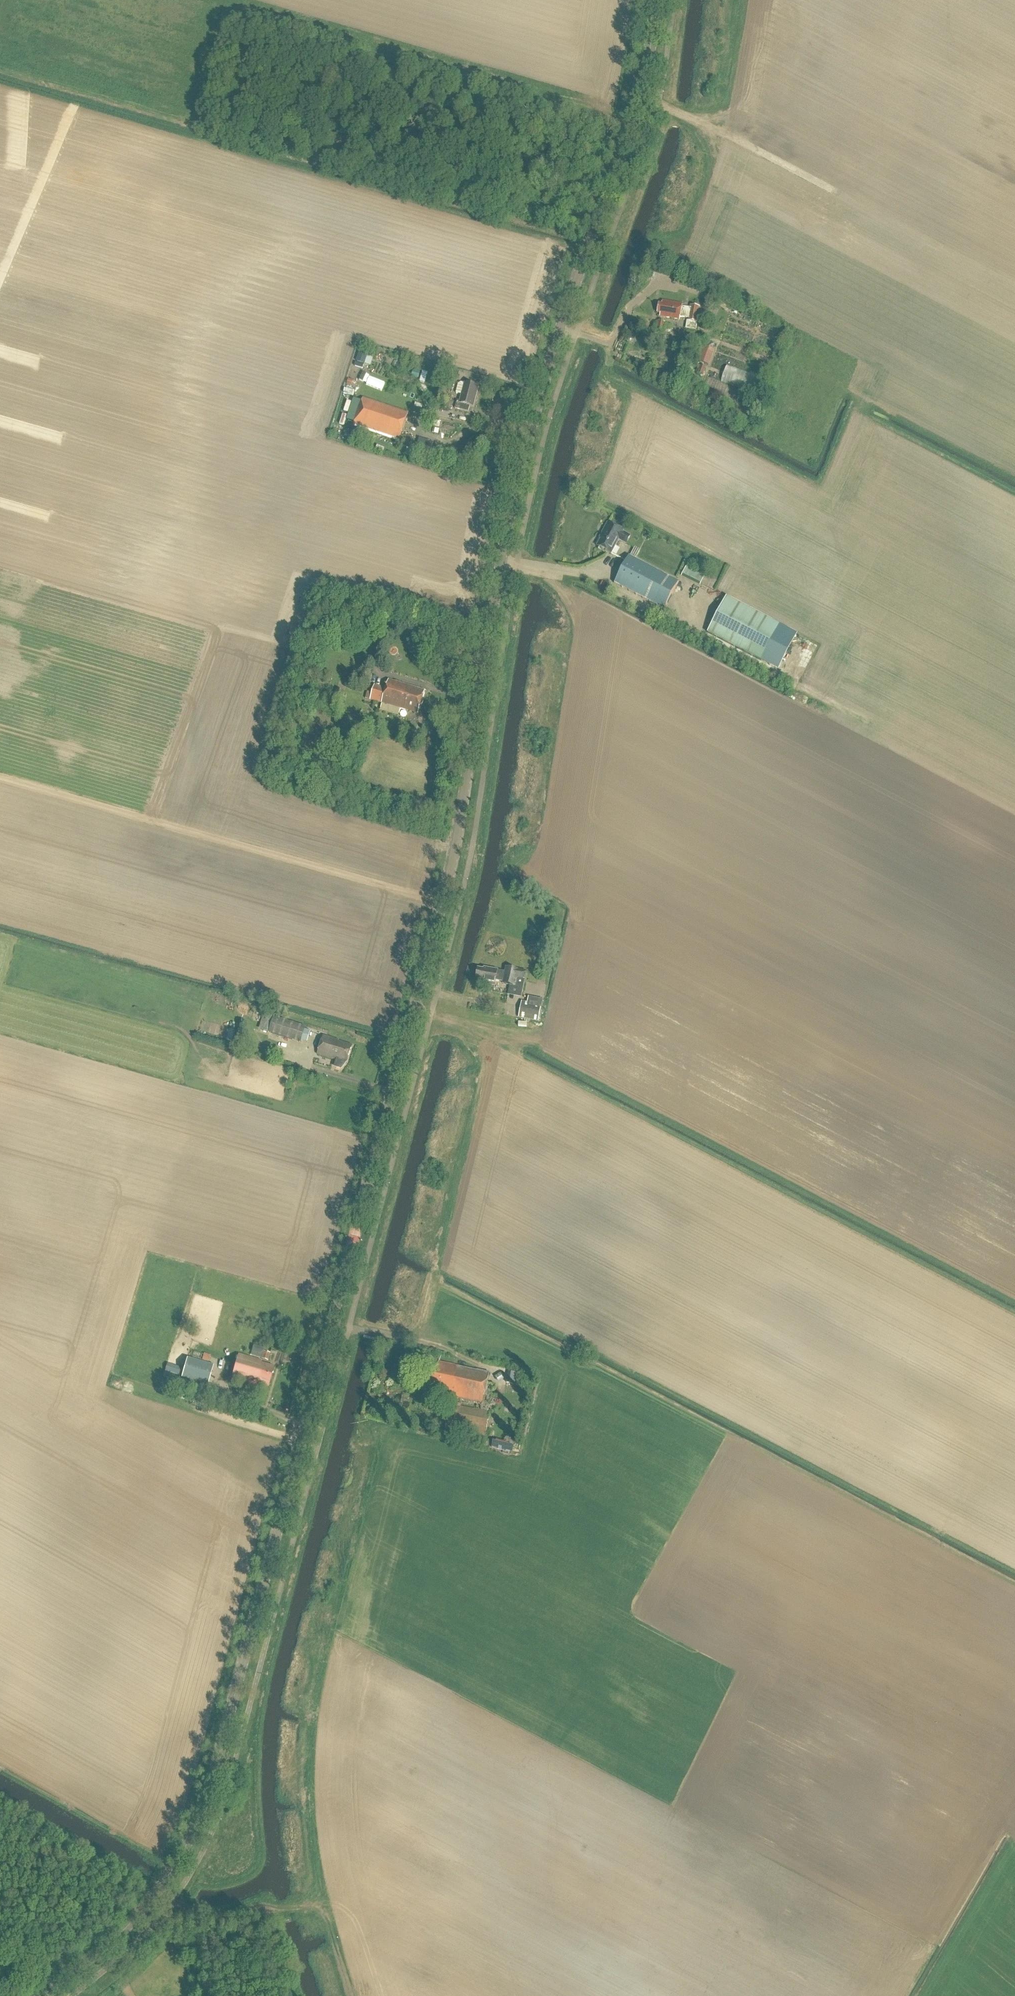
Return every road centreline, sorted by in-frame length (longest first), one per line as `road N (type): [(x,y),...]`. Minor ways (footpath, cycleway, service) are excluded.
road 1 (secondary): [(44,1995),(158,1894),(199,1822),(447,884),(514,482),(544,370),(632,123),(657,0)]
road 2 (track): [(832,192),(638,94)]
road 3 (track): [(158,1894),(0,1805)]

